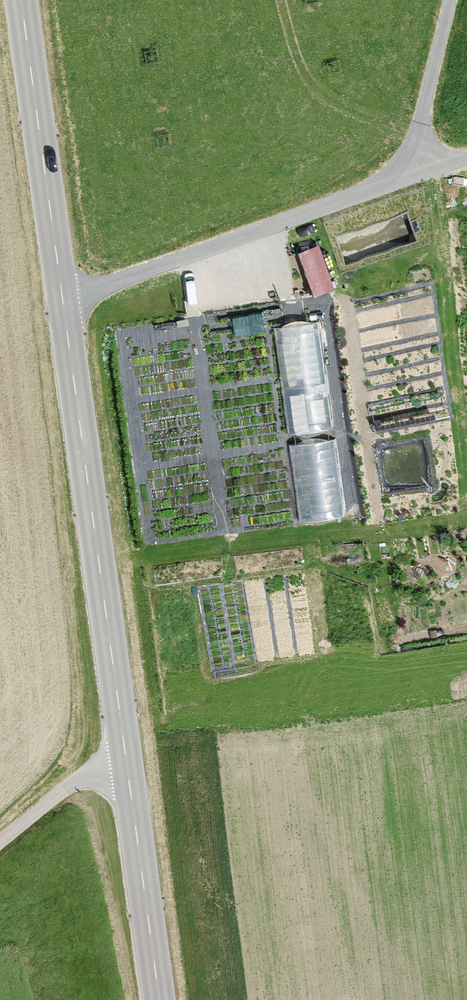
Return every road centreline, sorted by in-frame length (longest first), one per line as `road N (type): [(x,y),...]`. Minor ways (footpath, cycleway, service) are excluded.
road 1 (tertiary): [(161,999),(24,0)]
road 2 (track): [(66,302),(466,153)]
road 3 (track): [(0,852),(126,749)]

